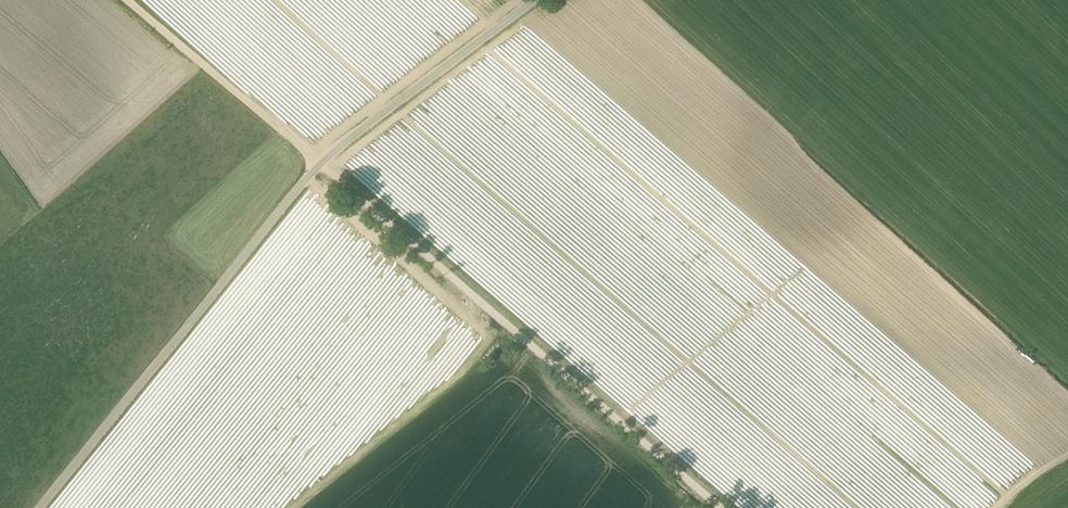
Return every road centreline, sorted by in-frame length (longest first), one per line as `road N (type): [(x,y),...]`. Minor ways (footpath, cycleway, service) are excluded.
road 1 (track): [(720,507),(127,0)]
road 2 (unclassified): [(318,166),(39,507)]
road 3 (unclassified): [(318,166),(534,0)]

